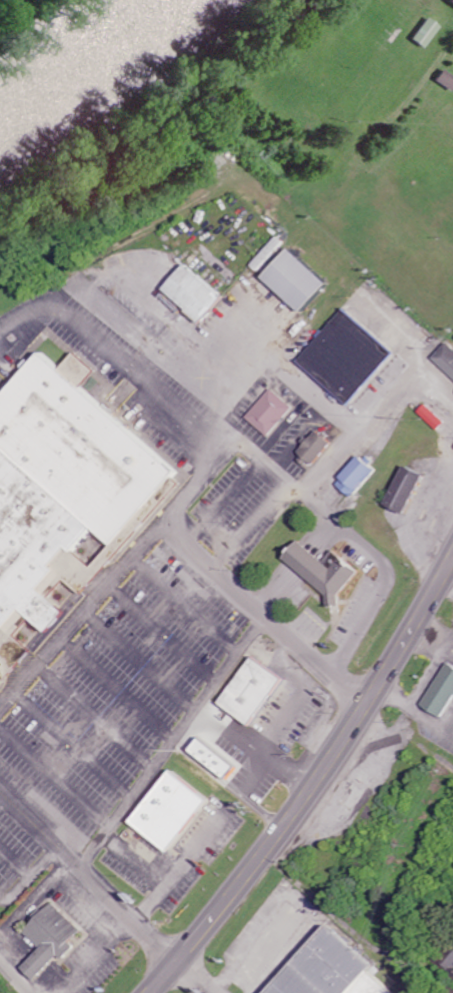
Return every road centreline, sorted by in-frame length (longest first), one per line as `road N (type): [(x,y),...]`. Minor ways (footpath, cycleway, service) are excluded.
road 1 (primary): [(151,992),(327,766),(452,554)]

